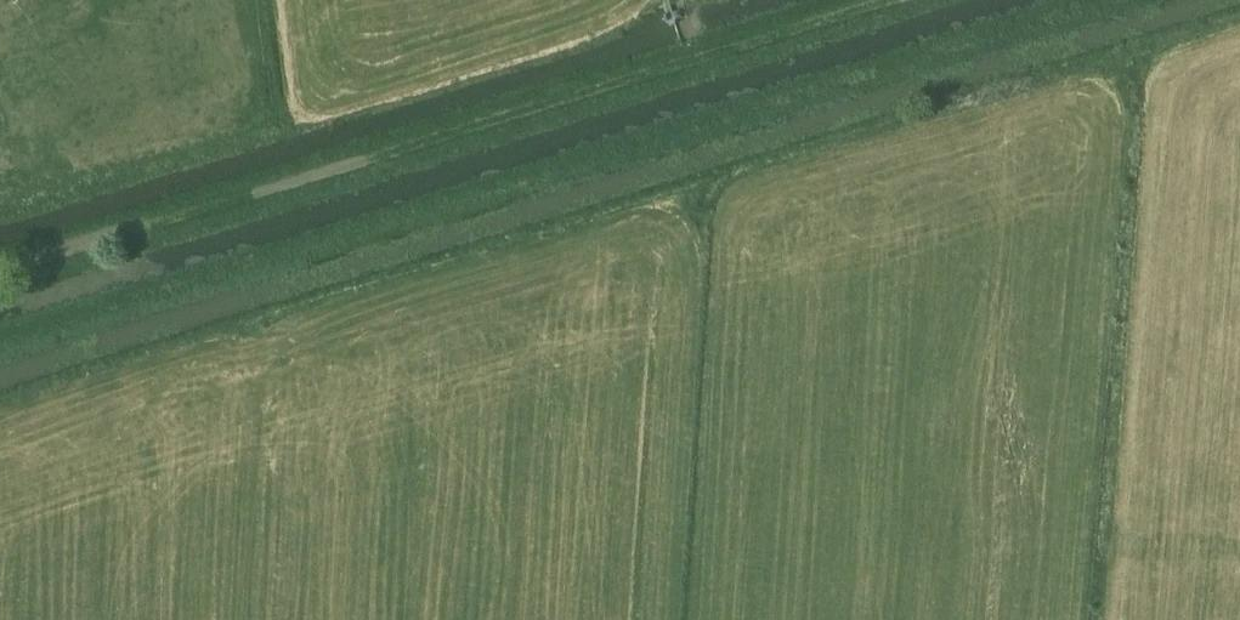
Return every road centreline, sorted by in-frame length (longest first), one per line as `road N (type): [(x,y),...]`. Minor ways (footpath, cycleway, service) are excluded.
road 1 (track): [(1107,0),(0,343)]
road 2 (track): [(0,273),(895,0)]

